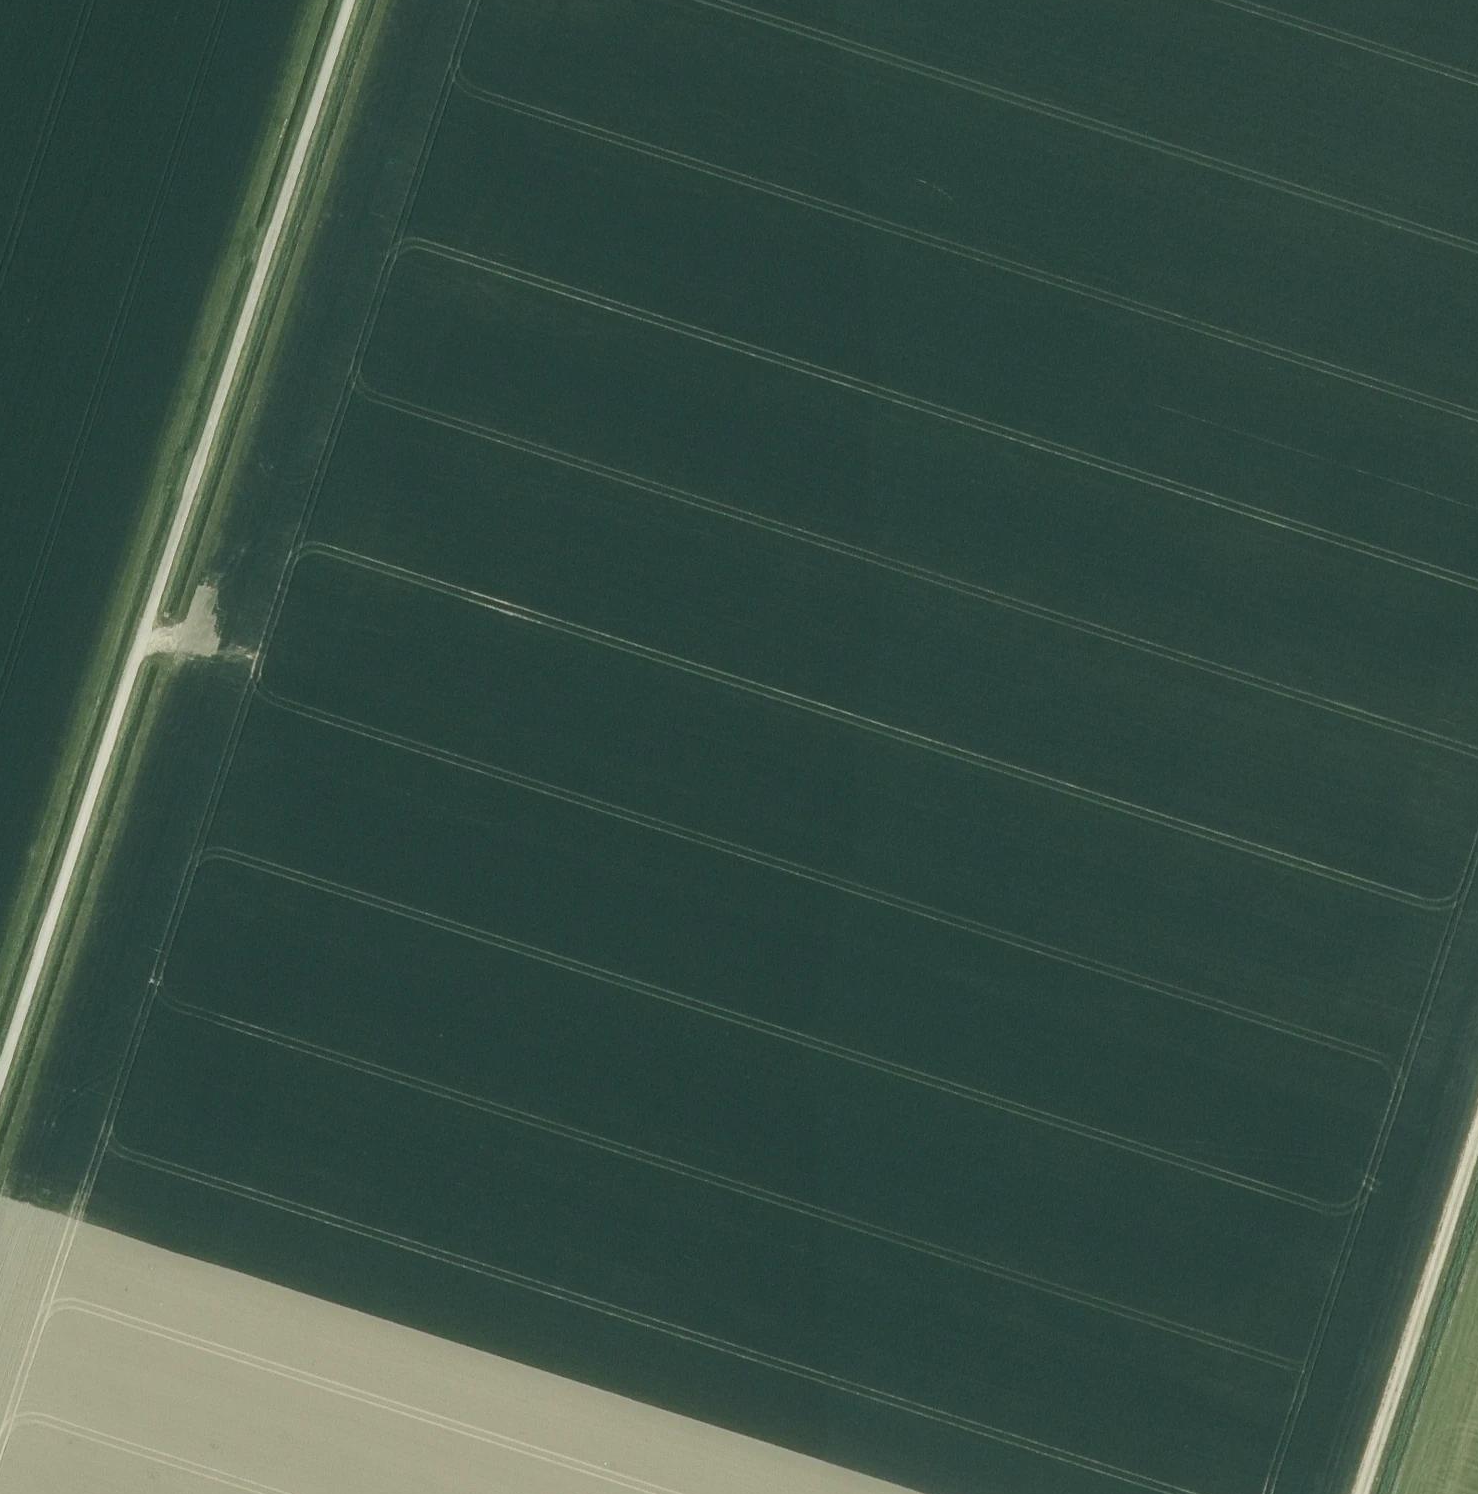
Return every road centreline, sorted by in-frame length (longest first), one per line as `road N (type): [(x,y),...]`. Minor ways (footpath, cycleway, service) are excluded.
road 1 (unclassified): [(0,1073),(351,0)]

